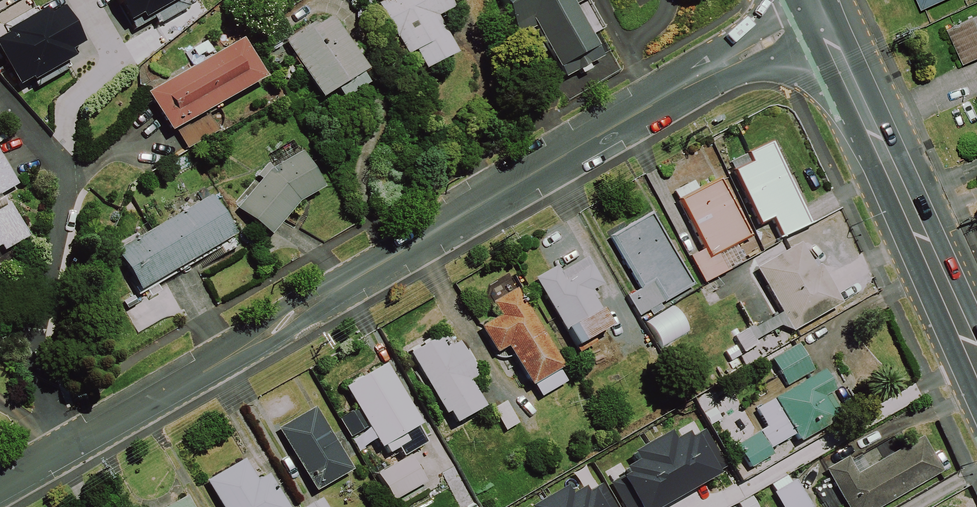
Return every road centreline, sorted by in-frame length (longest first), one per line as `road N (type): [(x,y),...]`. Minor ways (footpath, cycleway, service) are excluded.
road 1 (residential): [(820,11),(0,486)]
road 2 (trunk): [(904,201),(820,11)]
road 3 (trunk): [(976,365),(904,201)]

